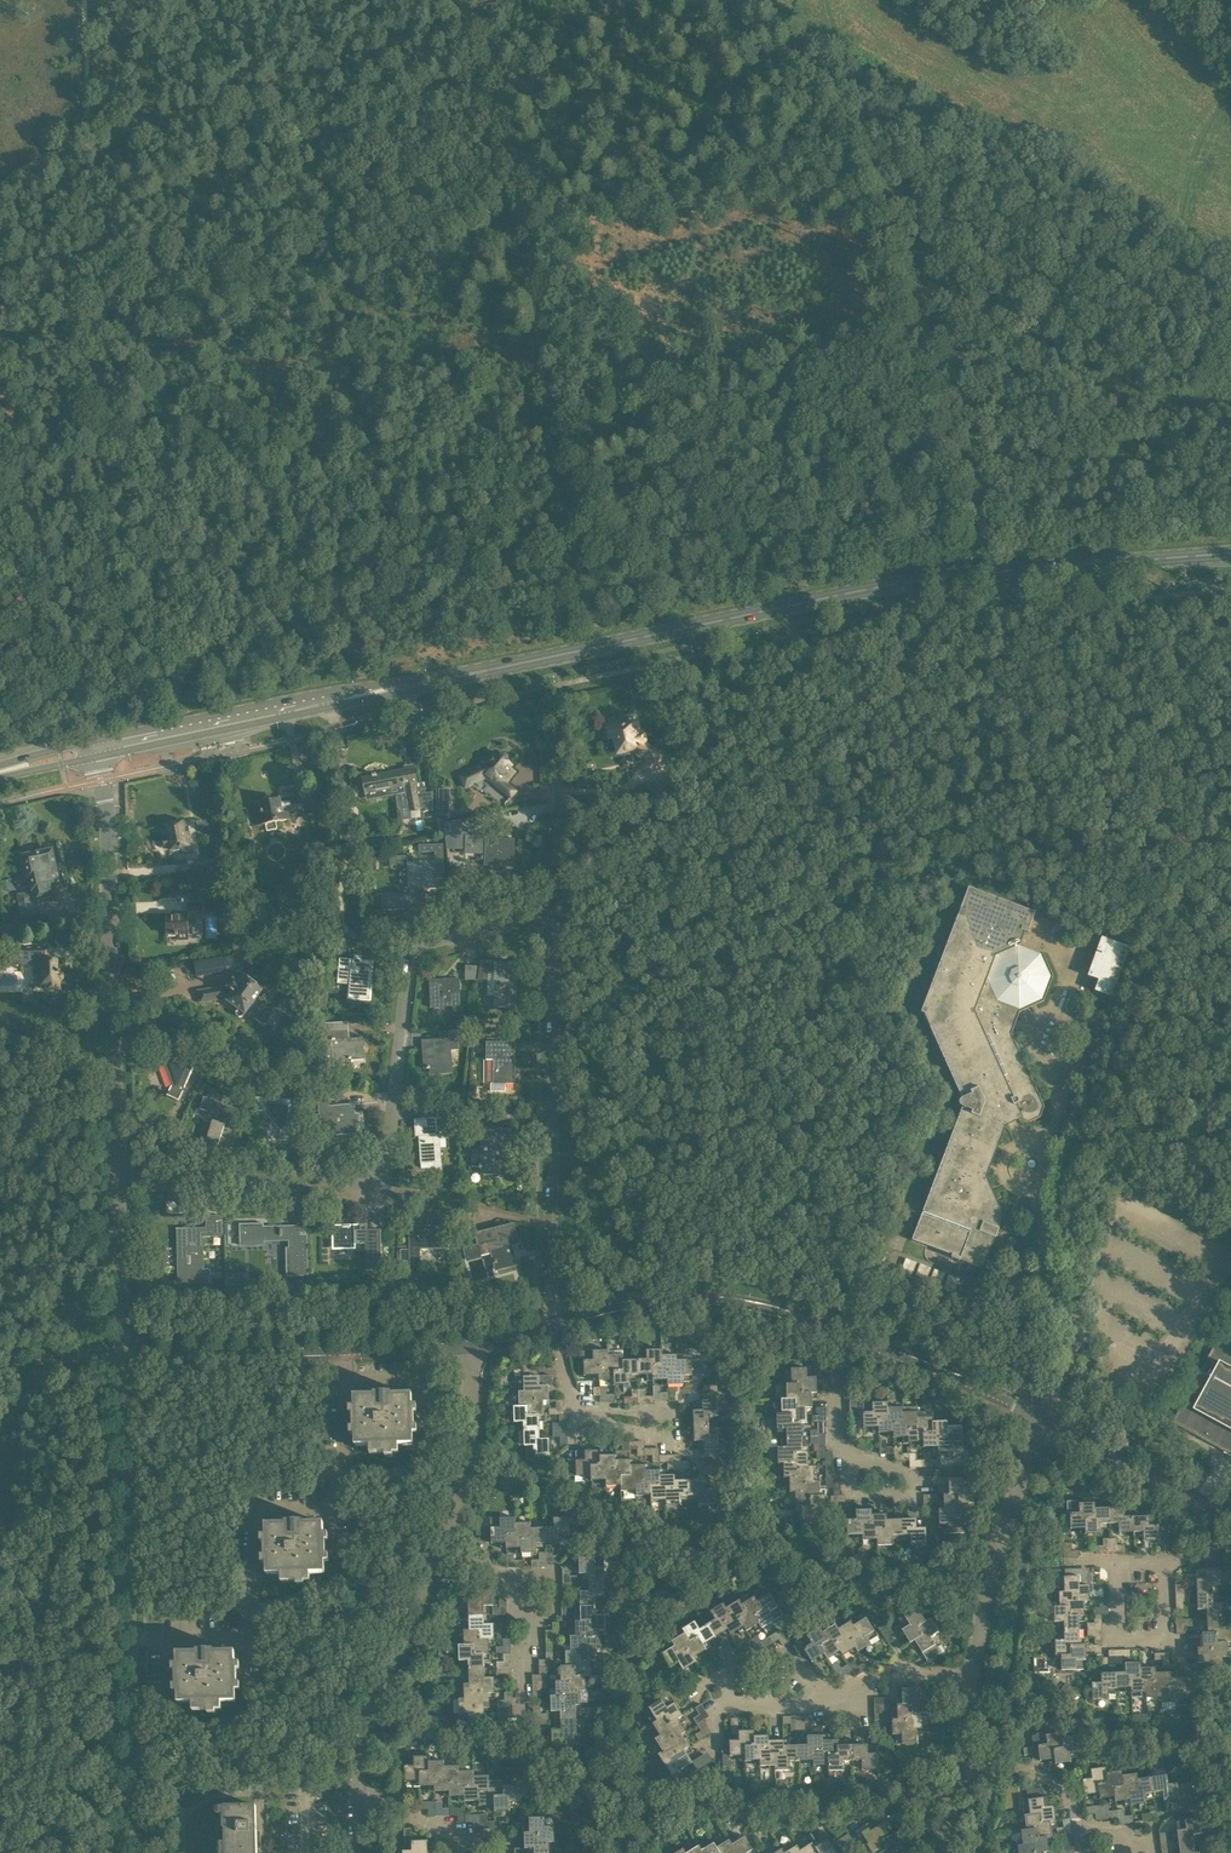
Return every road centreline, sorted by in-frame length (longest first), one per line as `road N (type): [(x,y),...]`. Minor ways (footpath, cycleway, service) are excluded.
road 1 (primary): [(101,747),(877,586),(1230,553)]
road 2 (track): [(532,219),(617,641)]
road 3 (track): [(115,744),(103,682),(95,319)]
road 4 (track): [(480,0),(455,18),(135,123),(90,160)]
road 5 (residential): [(376,1181),(413,952),(530,915),(549,917)]
road 6 (residential): [(244,1636),(256,1515),(332,1508),(344,1434),(342,1351)]
road 7 (residential): [(556,1323),(638,1303),(706,1300),(762,1308),(853,1339)]
road 8 (residential): [(552,1219),(549,917)]
road 9 (residential): [(114,1046),(101,747)]
road 10 (residential): [(129,1638),(122,1357)]
road 11 (residential): [(973,1677),(997,1558),(1044,1418)]
road 12 (residential): [(117,1185),(376,1181)]
road 13 (residential): [(356,1792),(375,1704),(440,1549)]
road 14 (residential): [(122,1357),(342,1351)]
road 15 (residential): [(134,1852),(129,1638)]
road 16 (residential): [(1044,1418),(1230,1520)]
road 17 (residential): [(440,1549),(467,1463),(472,1344)]
road 18 (residential): [(853,1339),(1044,1418)]
road 19 (residential): [(552,1219),(376,1181)]
road 20 (residential): [(122,1357),(117,1185)]
road 21 (residential): [(824,1695),(852,1695),(911,1674),(973,1677)]
road 22 (residential): [(1079,1824),(1067,1795),(1033,1772),(958,1770)]
road 23 (residential): [(117,1185),(114,1046)]
road 24 (residential): [(342,1351),(472,1344)]
road 25 (residential): [(1128,1562),(1117,1583),(1118,1633),(1127,1641),(1167,1636)]
road 26 (residential): [(846,1457),(837,1397),(853,1339)]

